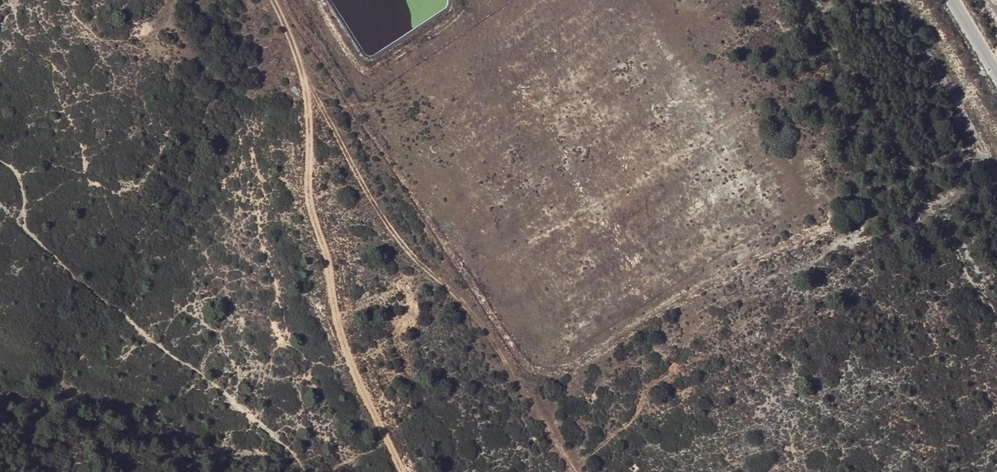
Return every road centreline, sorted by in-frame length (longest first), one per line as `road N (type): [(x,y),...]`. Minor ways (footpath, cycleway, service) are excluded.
road 1 (track): [(574,471),(495,346),(416,265),(379,213),(275,0)]
road 2 (track): [(302,59),(308,192),(330,307),(407,471)]

